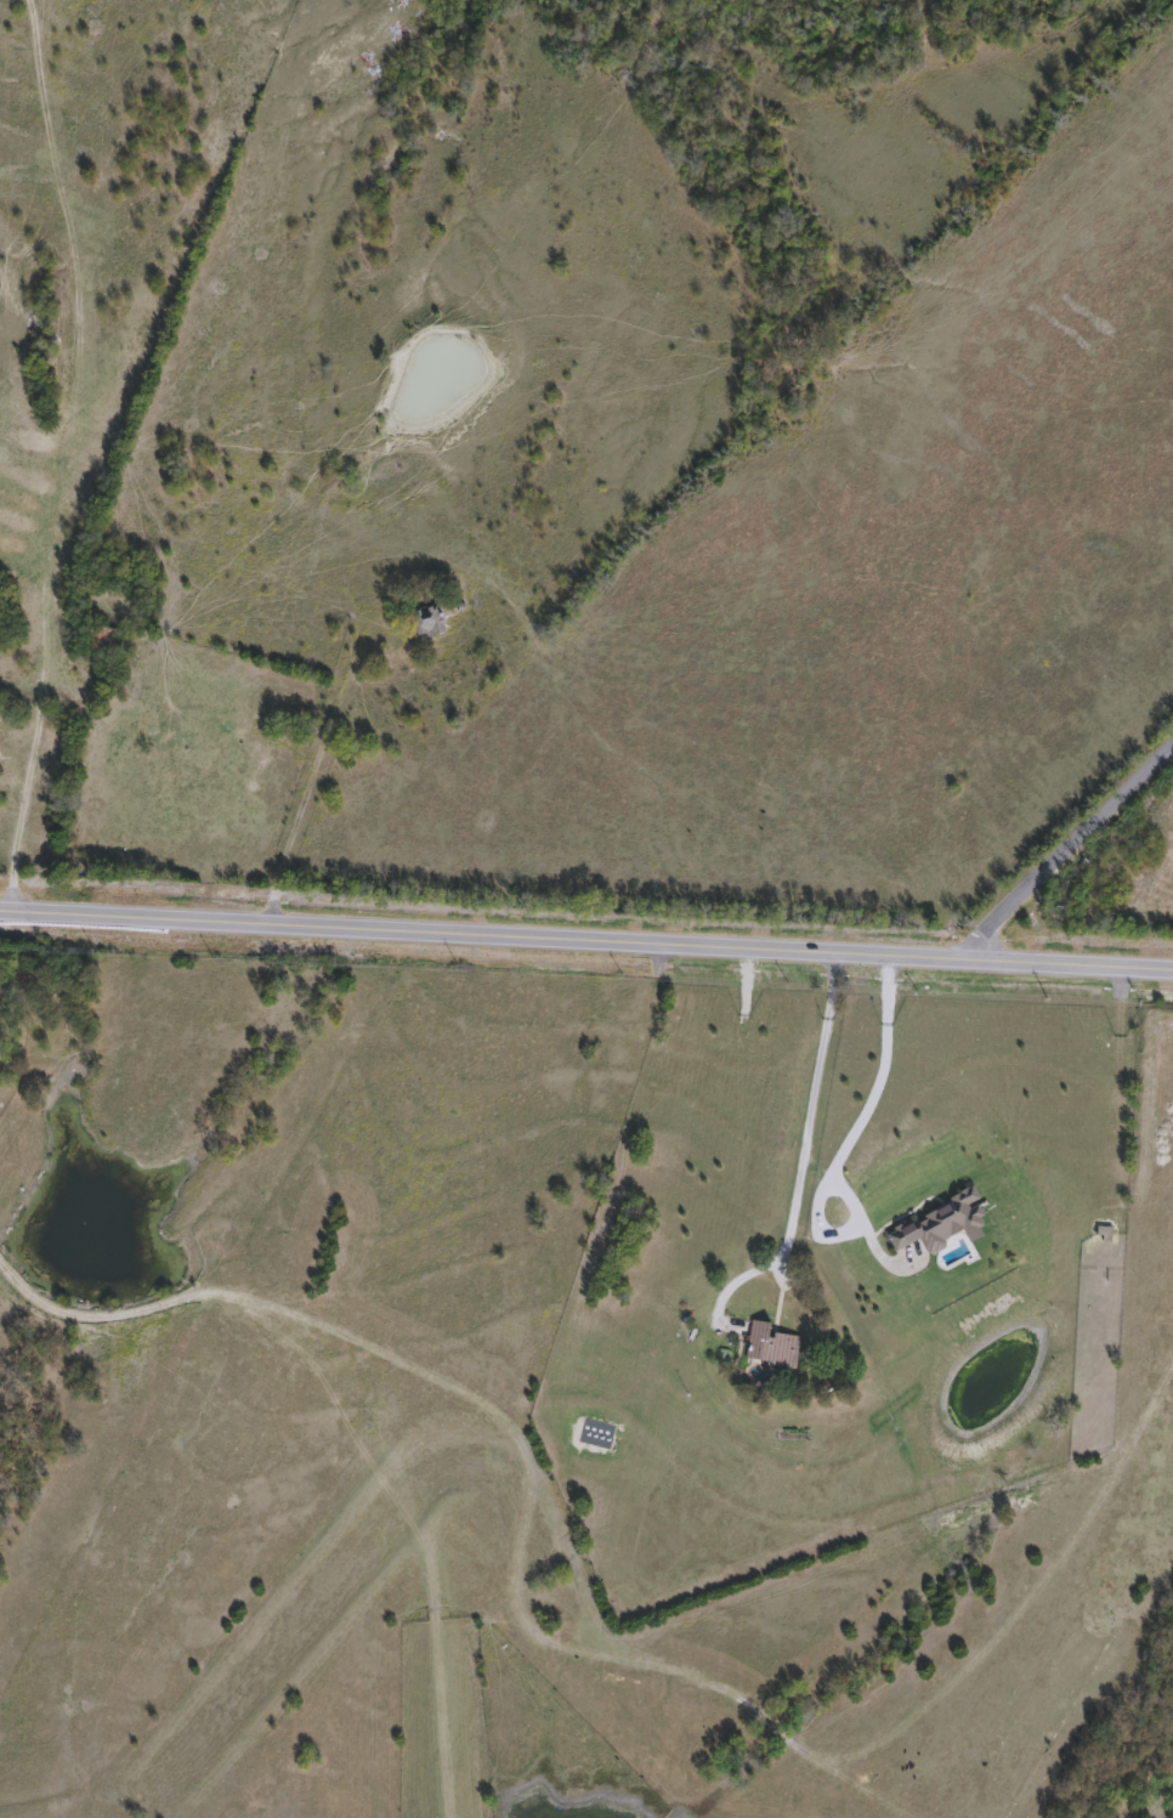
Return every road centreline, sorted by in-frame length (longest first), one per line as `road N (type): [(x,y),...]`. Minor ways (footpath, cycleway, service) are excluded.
road 1 (track): [(0,1260),(25,1292),(61,1313),(141,1312),(191,1296),(254,1302),(483,1403),(522,1440),(591,1604),(620,1649),(718,1686),(816,1762),(877,1746),(940,1694),(1026,1598),(1101,1499),(1172,1359)]
road 2 (secondary): [(1172,970),(0,912)]
road 3 (residential): [(968,956),(1172,751)]

